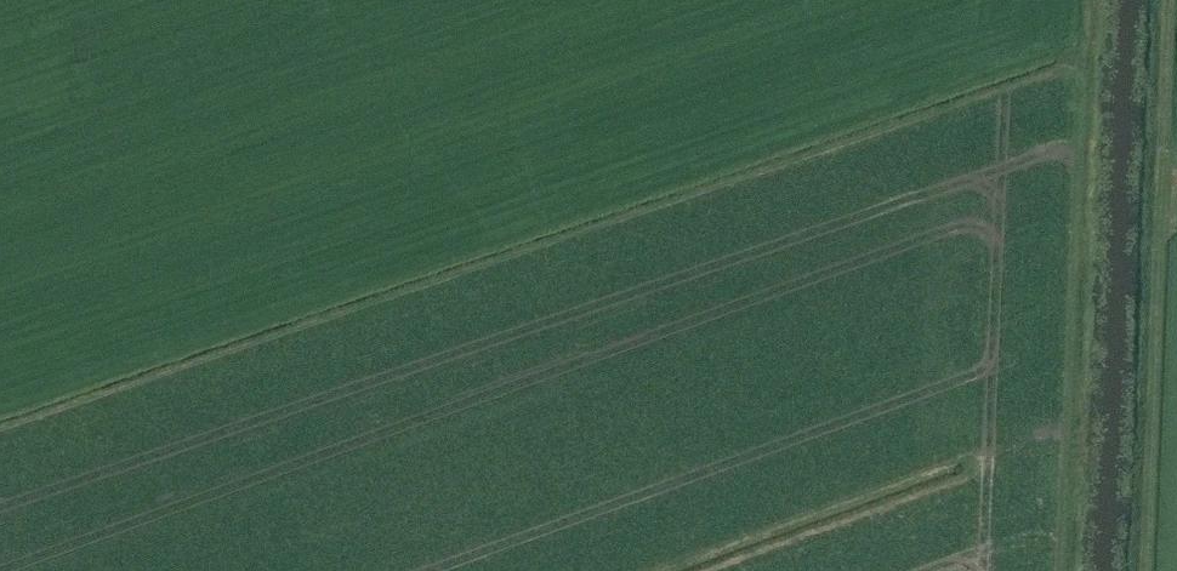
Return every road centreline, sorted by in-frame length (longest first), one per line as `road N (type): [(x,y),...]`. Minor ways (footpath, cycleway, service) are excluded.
road 1 (track): [(1169,0),(1143,570)]

